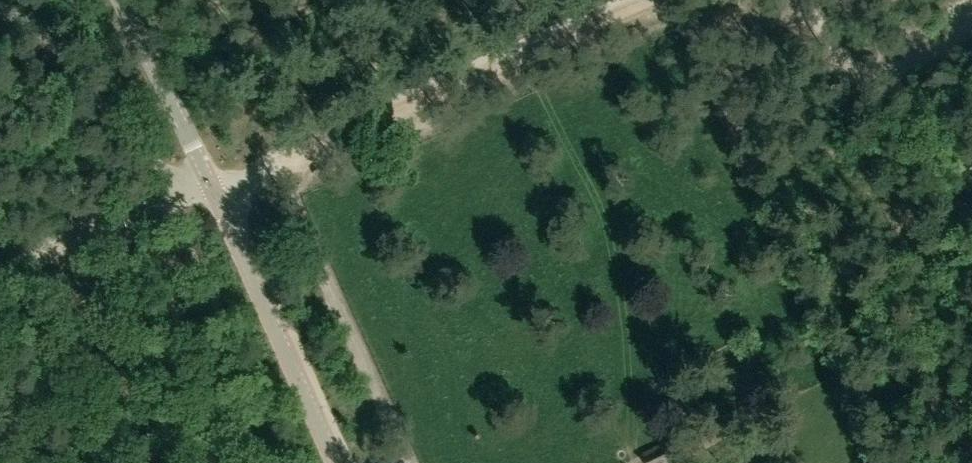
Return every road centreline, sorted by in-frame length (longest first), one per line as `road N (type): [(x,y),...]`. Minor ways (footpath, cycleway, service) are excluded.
road 1 (tertiary): [(337,462),(118,0)]
road 2 (track): [(259,171),(646,0)]
road 3 (track): [(791,0),(832,89),(971,27)]

